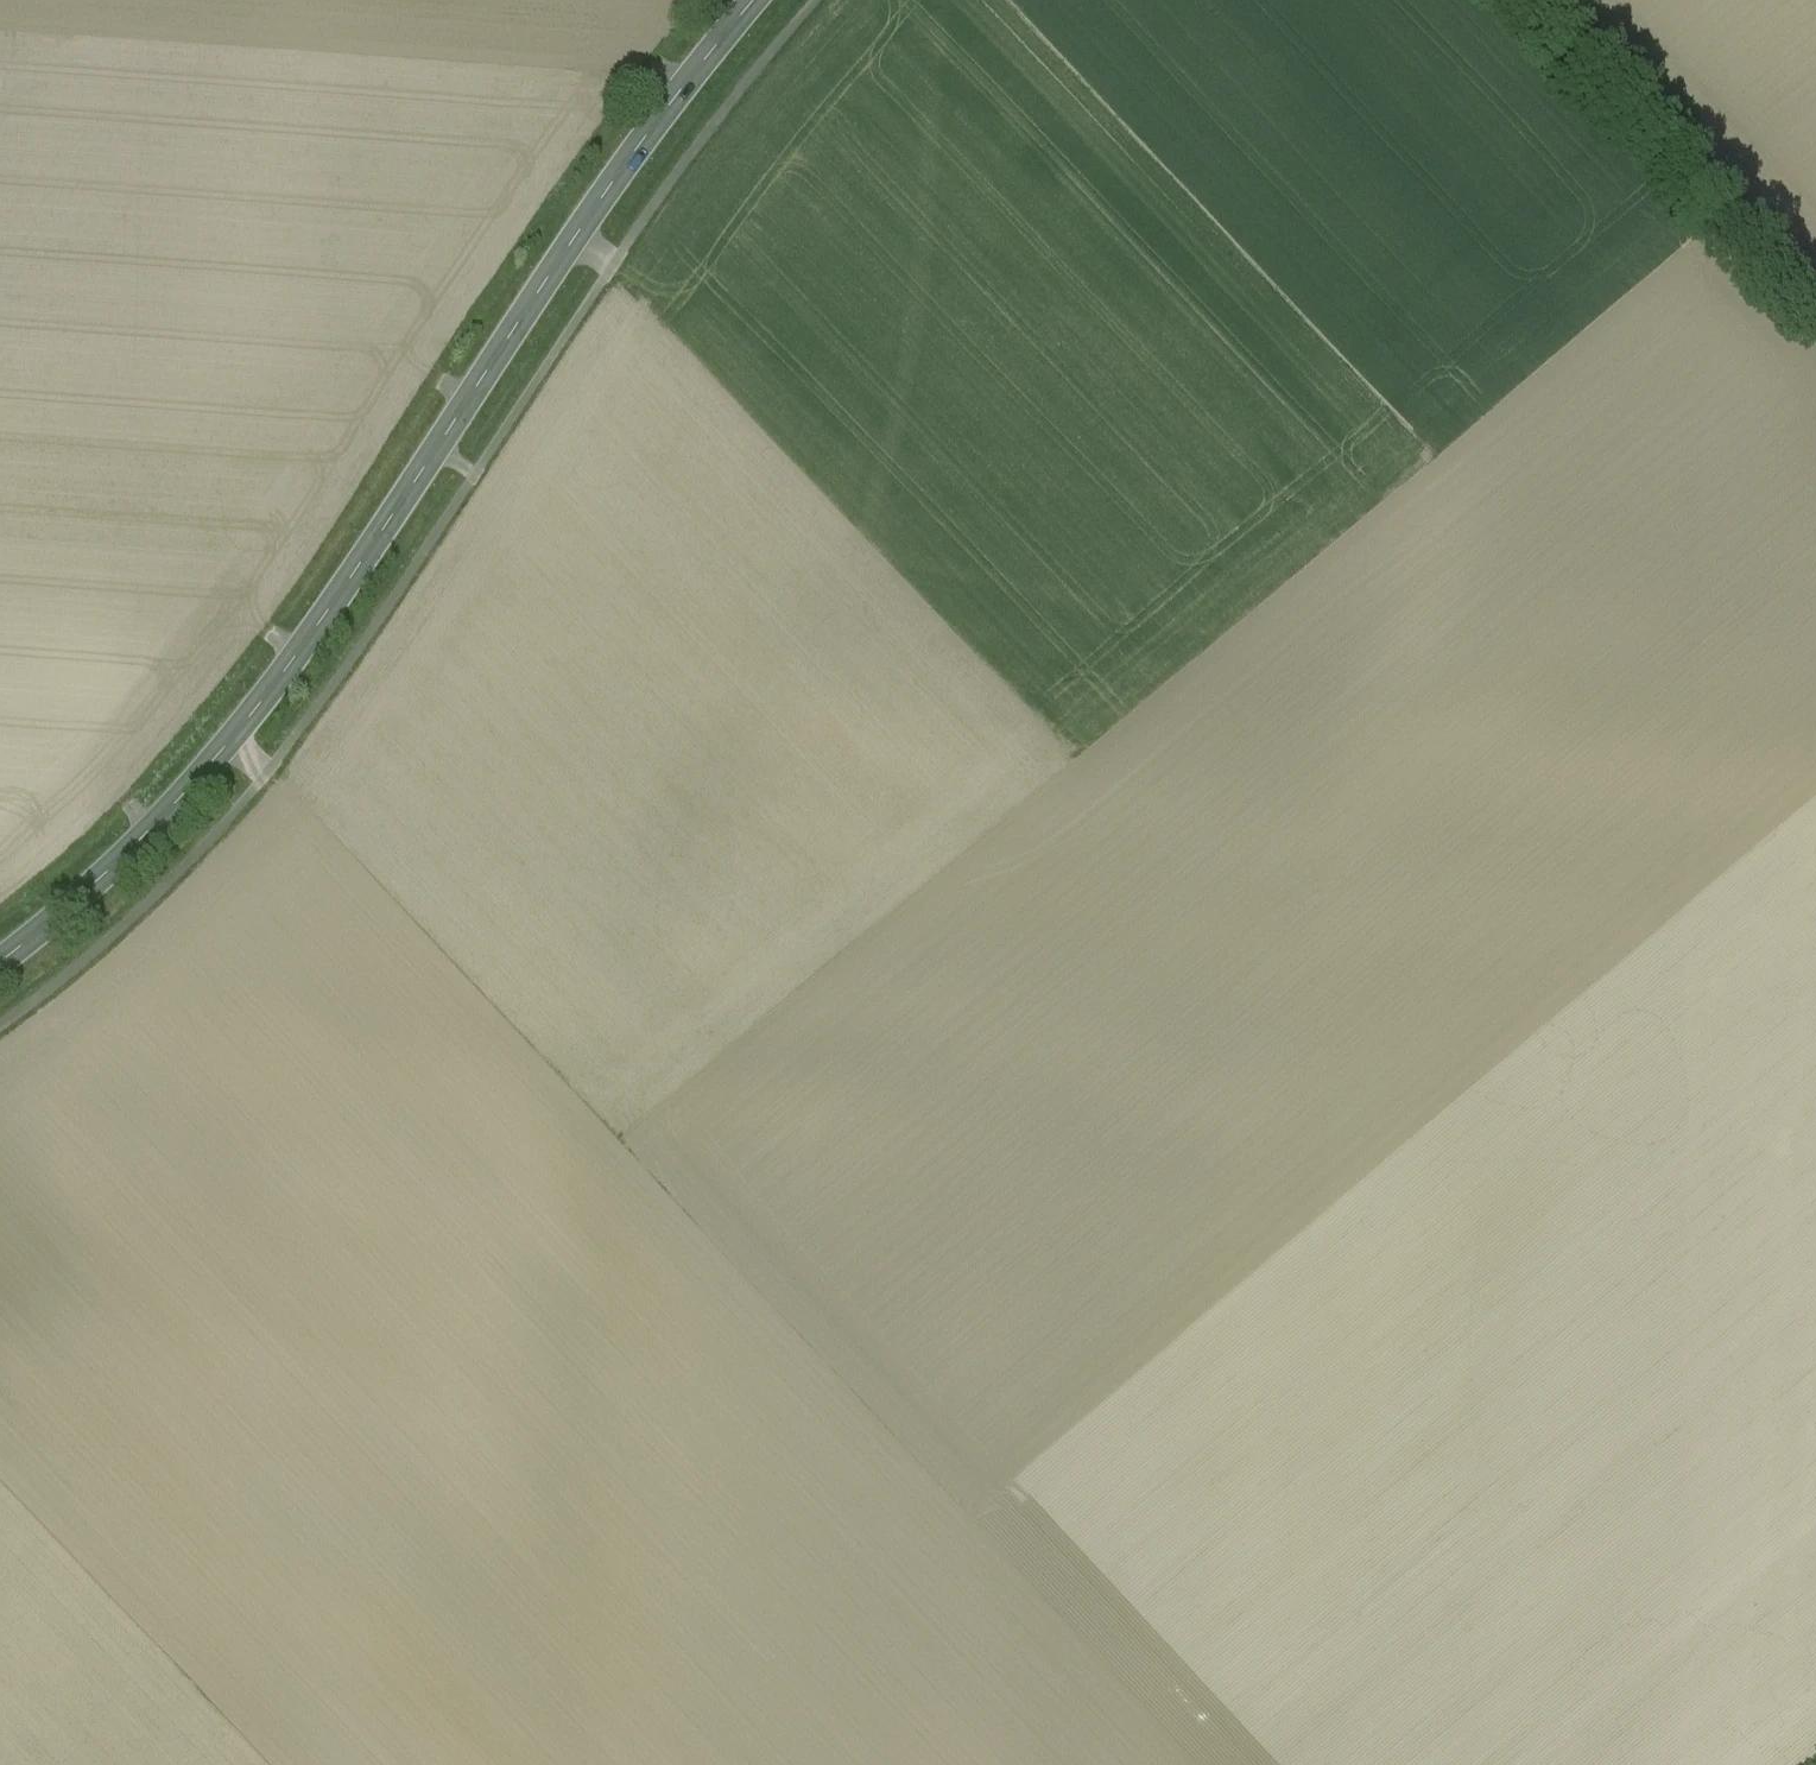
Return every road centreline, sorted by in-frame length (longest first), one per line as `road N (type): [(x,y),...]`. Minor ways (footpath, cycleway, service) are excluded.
road 1 (tertiary): [(0,963),(152,831),(293,666),(647,137),(756,0)]
road 2 (unclassified): [(1529,0),(1815,303)]

